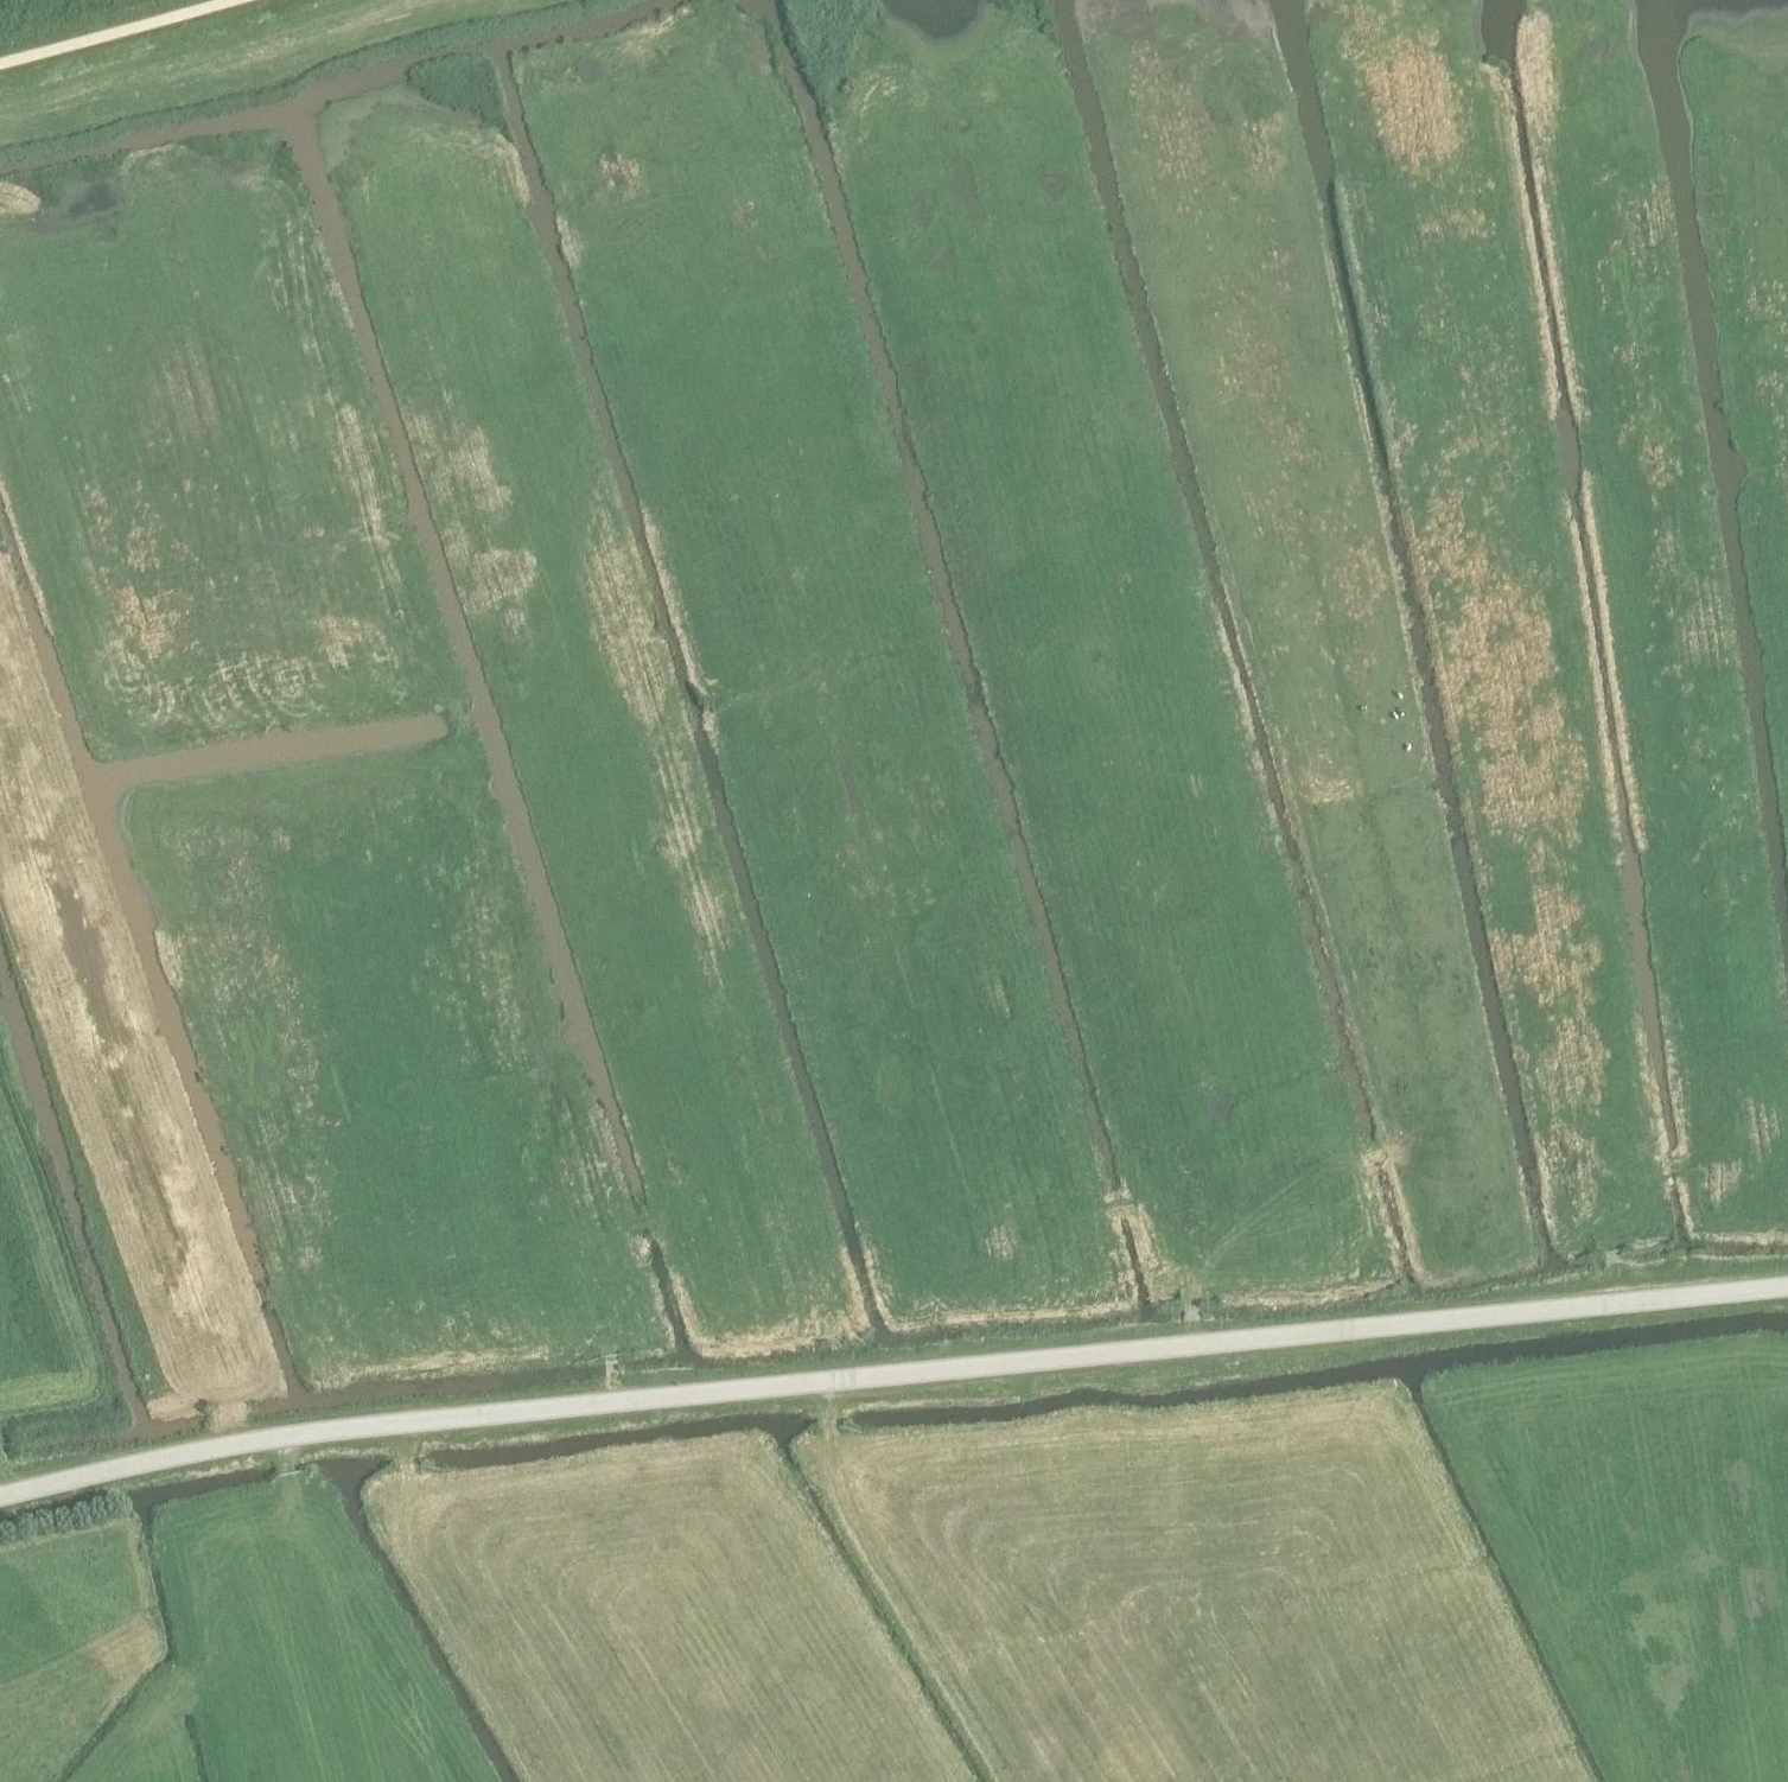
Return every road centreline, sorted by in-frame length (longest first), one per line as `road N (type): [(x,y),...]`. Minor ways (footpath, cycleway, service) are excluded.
road 1 (unclassified): [(0,1497),(287,1436),(1787,1289)]

